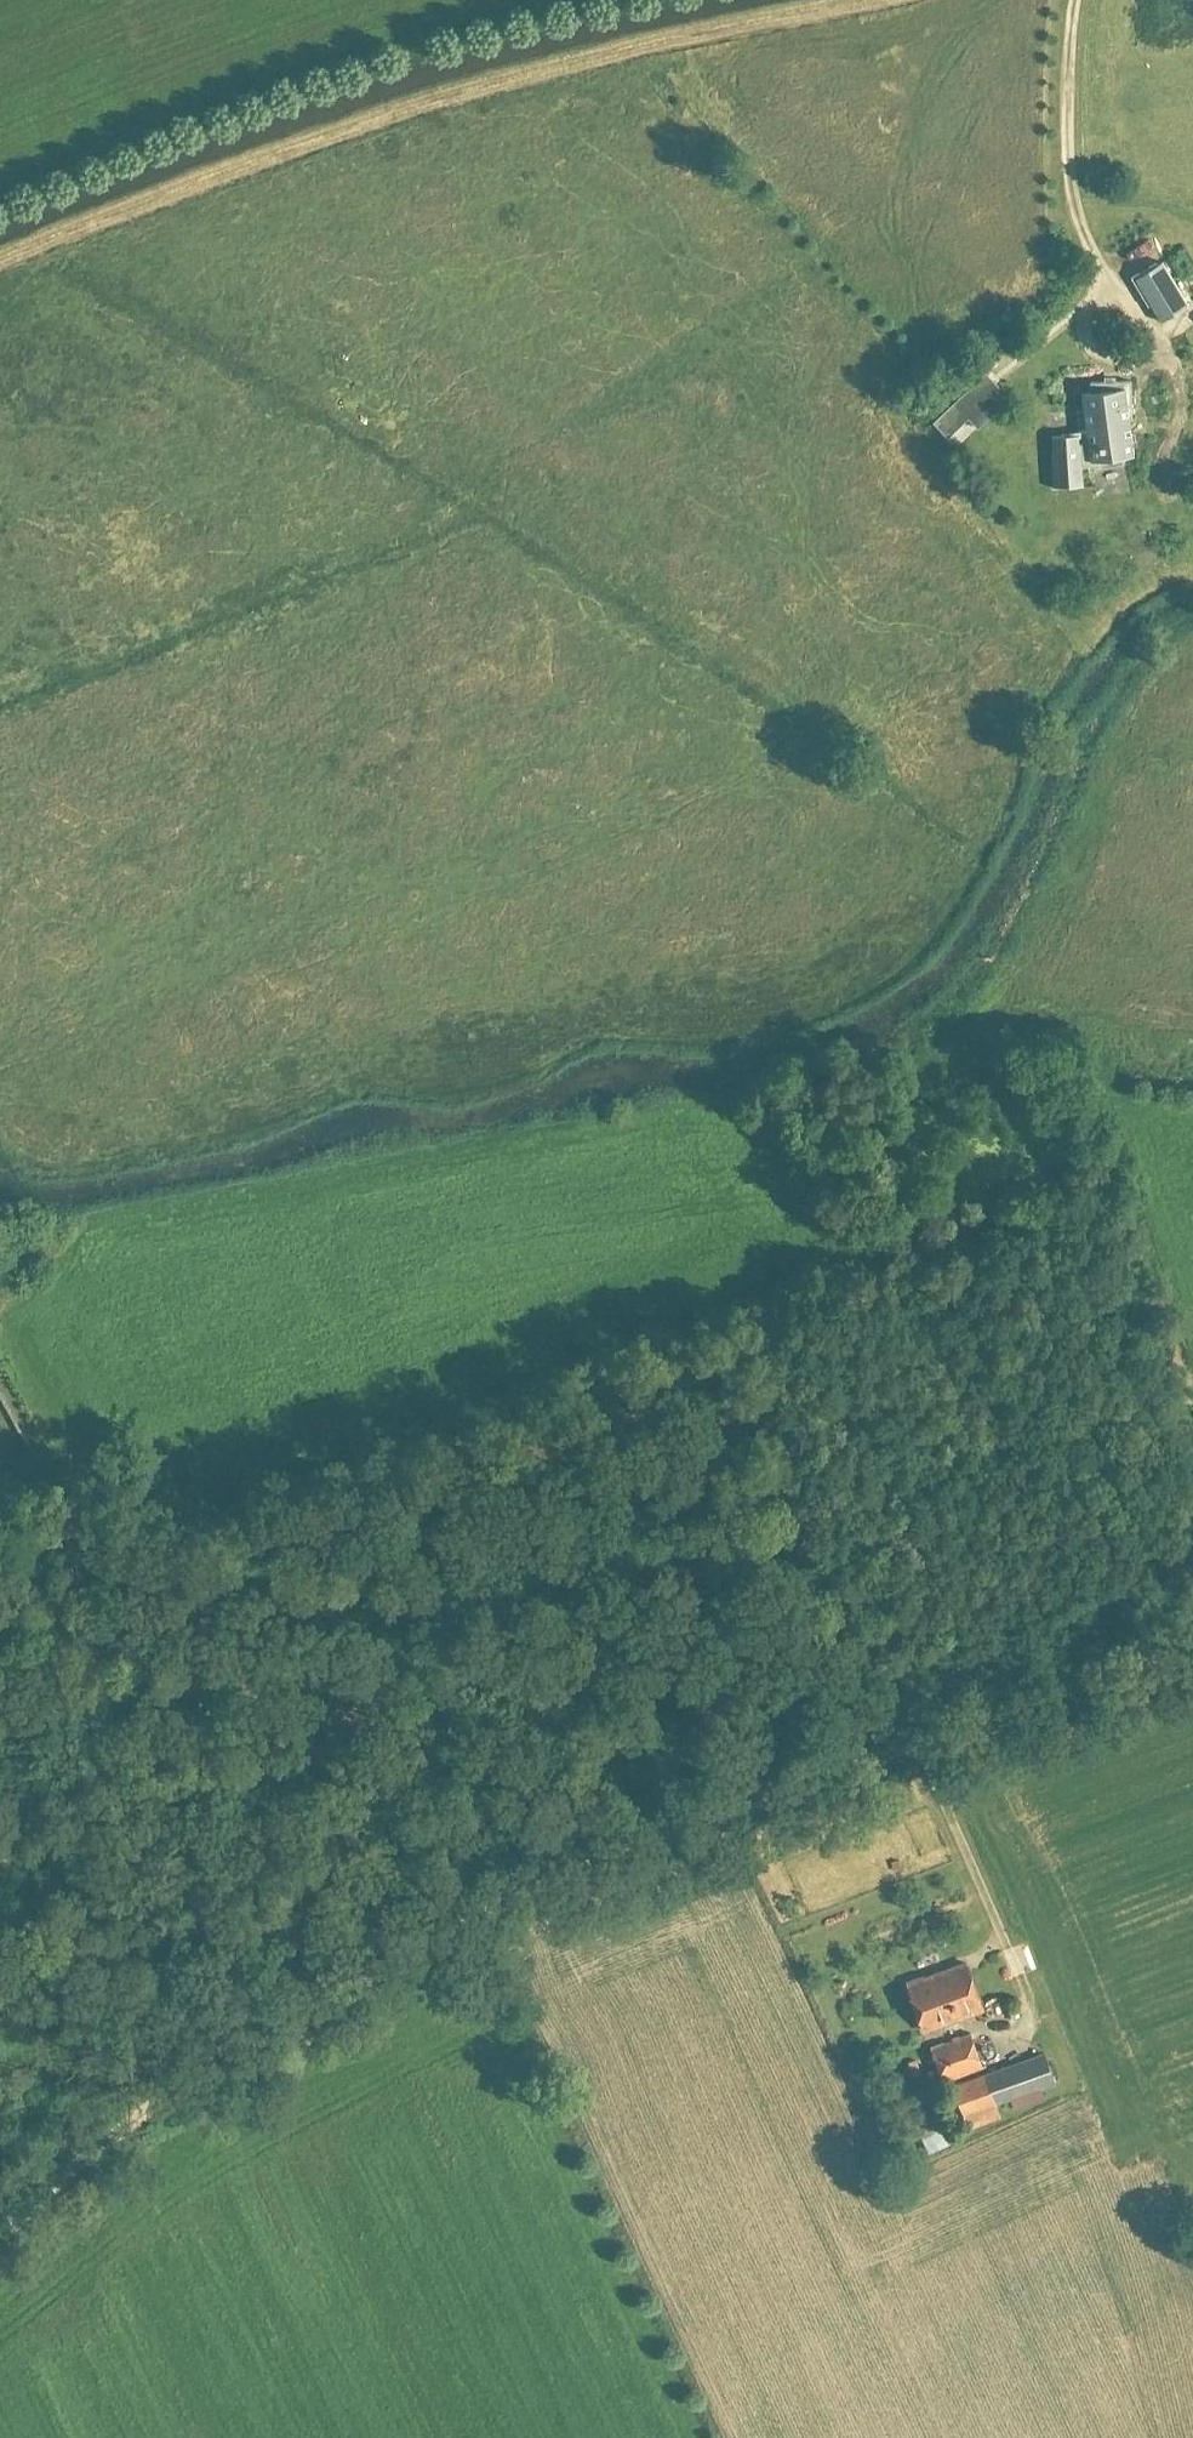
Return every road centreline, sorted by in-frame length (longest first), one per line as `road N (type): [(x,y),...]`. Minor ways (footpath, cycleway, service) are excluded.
road 1 (track): [(0,2240),(84,2153),(434,1933),(905,1744),(1192,1639)]

